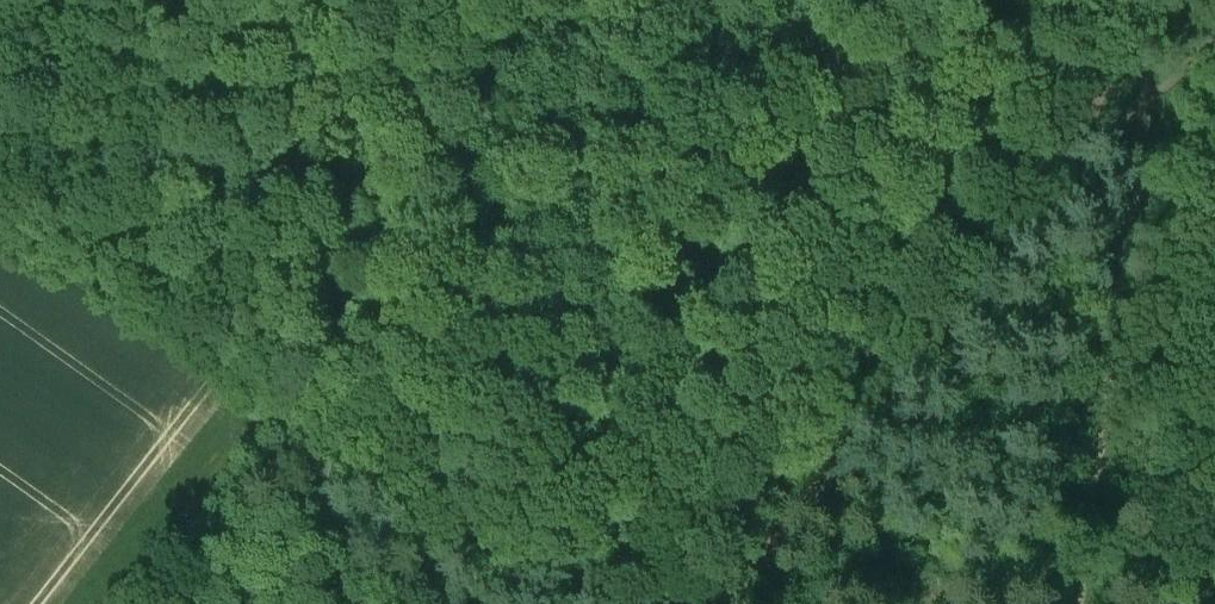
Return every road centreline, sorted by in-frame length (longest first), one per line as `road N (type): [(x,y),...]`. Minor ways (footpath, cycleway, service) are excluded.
road 1 (track): [(1214,29),(1156,66),(882,343),(672,603)]
road 2 (track): [(163,0),(65,240),(300,435),(184,603)]
road 3 (track): [(300,435),(632,603)]
road 4 (track): [(1103,0),(1082,141)]

